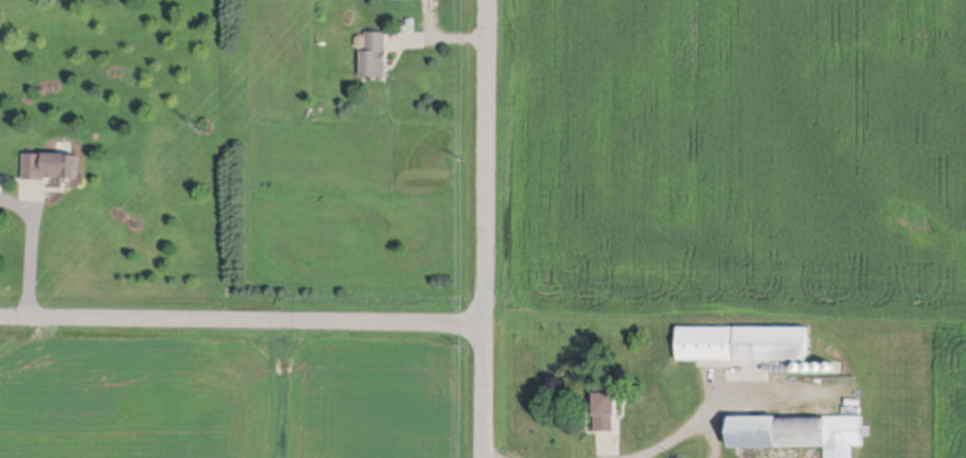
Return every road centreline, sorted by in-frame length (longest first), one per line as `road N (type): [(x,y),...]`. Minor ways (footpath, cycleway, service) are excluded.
road 1 (residential): [(487,326),(0,319)]
road 2 (residential): [(487,457),(488,0)]

